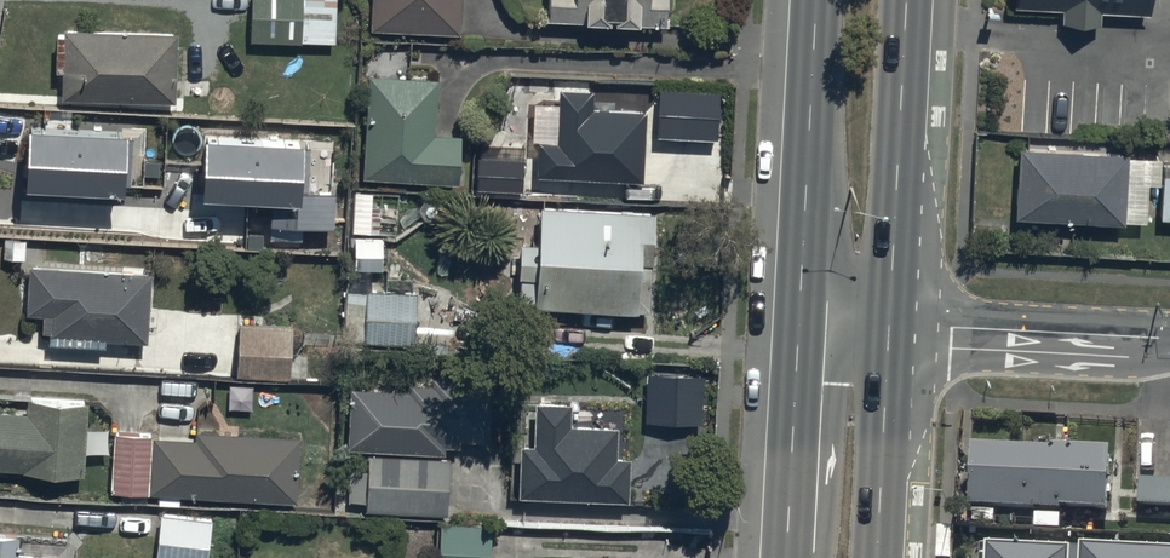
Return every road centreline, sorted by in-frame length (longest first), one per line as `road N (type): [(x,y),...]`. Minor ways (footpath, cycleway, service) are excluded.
road 1 (secondary): [(907,0),(892,323)]
road 2 (secondary): [(803,320),(820,0)]
road 3 (residential): [(892,323),(1169,338)]
road 4 (secondary): [(790,557),(803,320)]
road 5 (secondary): [(892,323),(878,557)]

